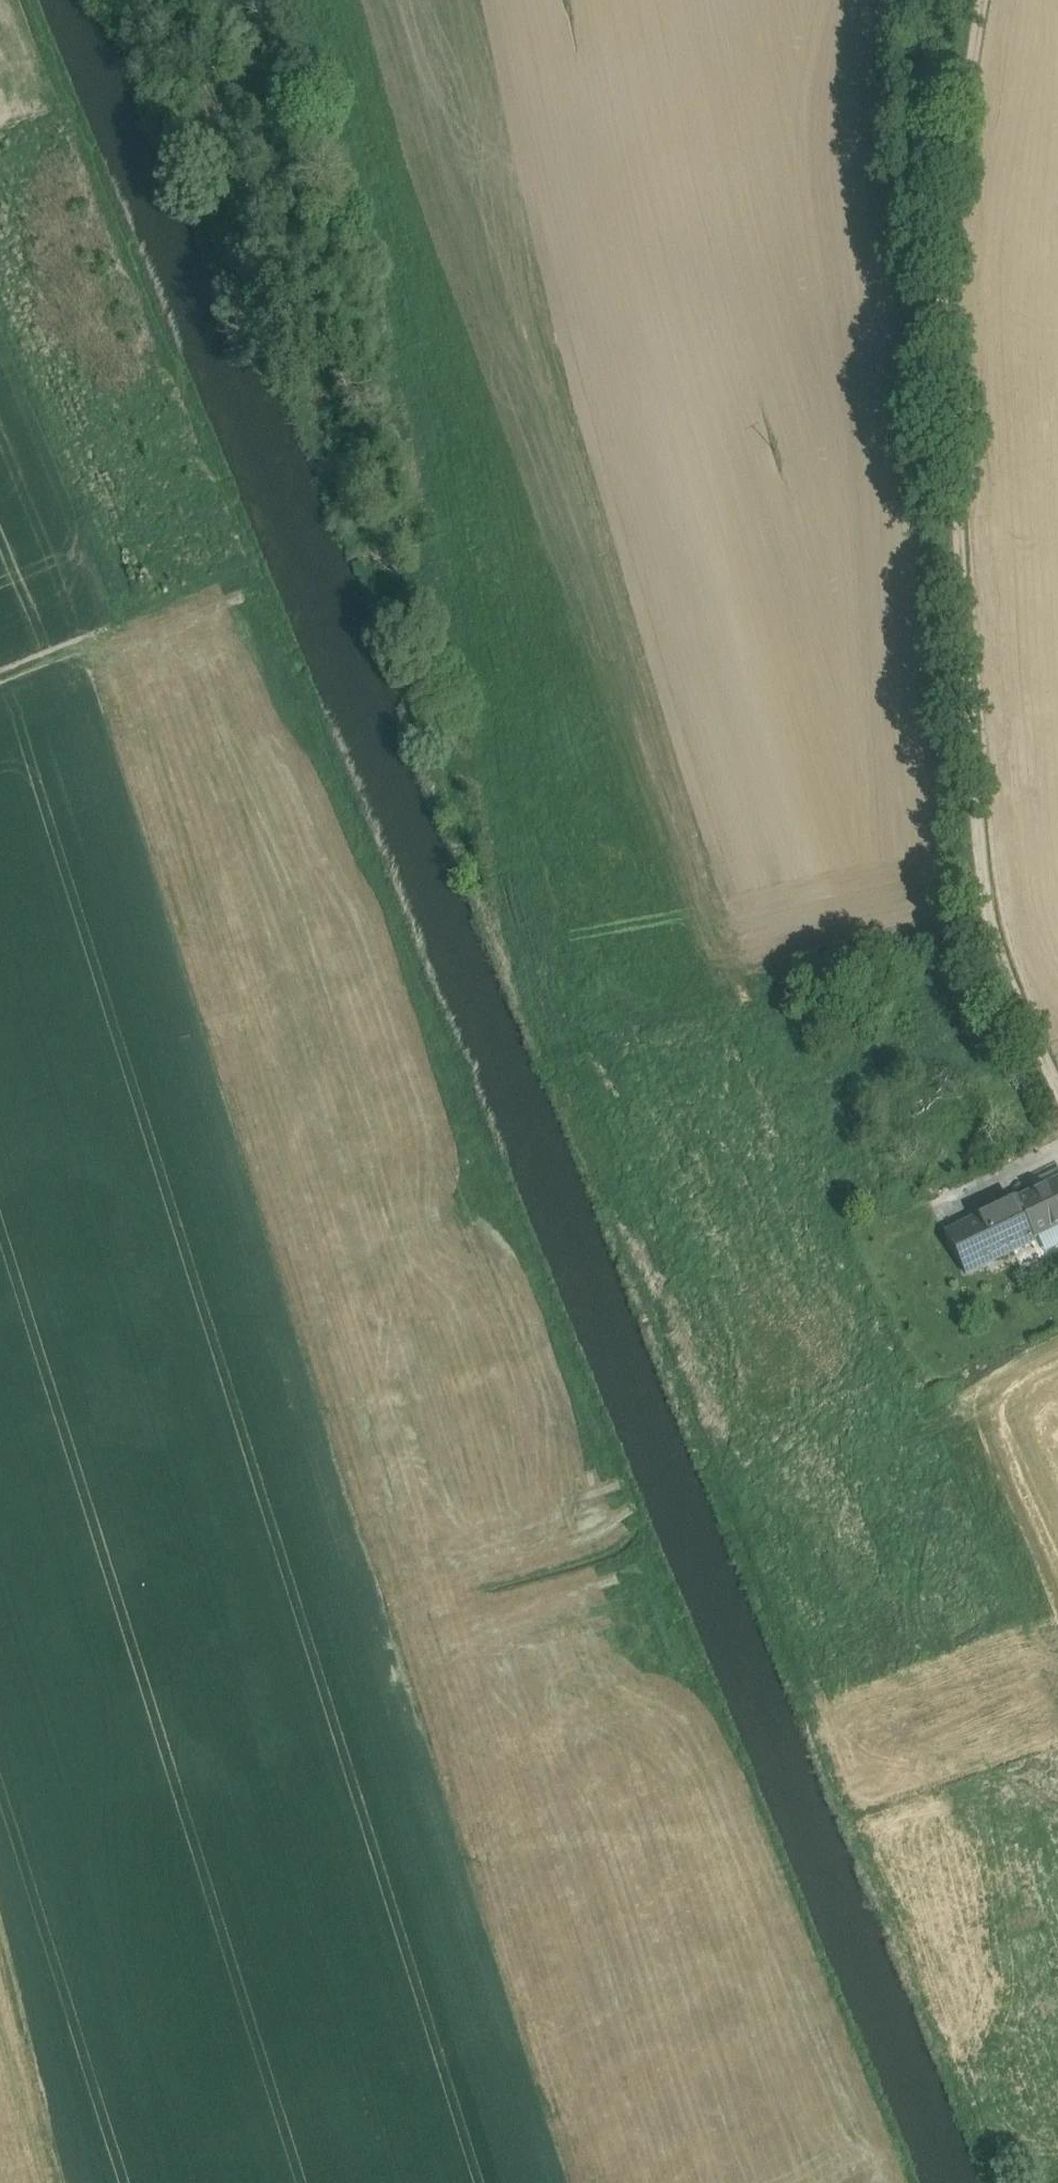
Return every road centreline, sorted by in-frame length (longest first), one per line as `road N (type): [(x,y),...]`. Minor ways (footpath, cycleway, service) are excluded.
road 1 (track): [(982,0),(935,270),(984,933),(1057,1091)]

